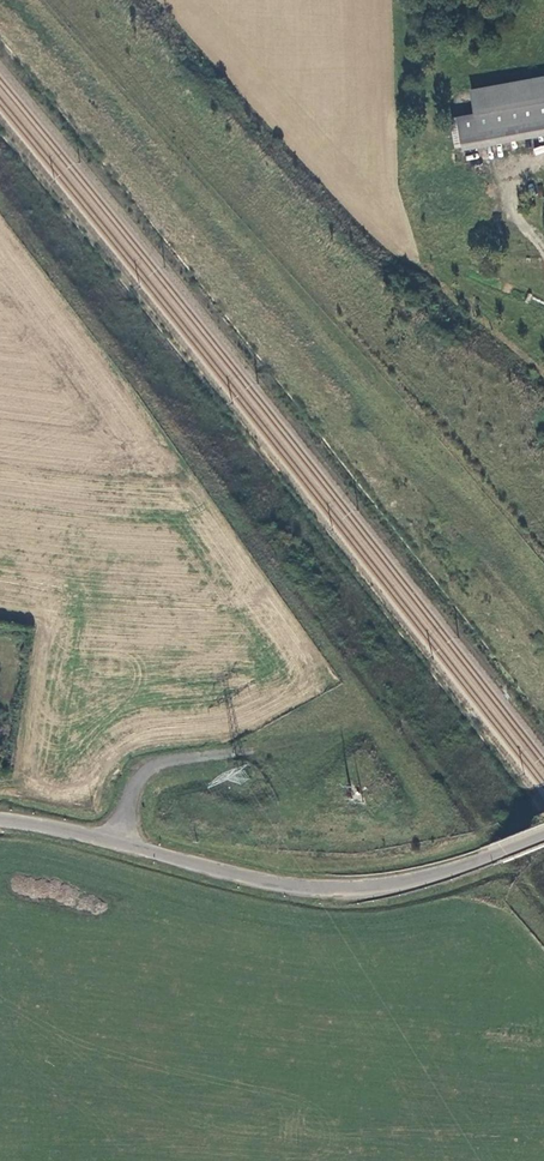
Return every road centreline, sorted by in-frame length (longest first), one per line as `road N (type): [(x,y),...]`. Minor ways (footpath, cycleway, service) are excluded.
road 1 (track): [(12,0),(543,615)]
road 2 (track): [(233,752),(351,685),(120,355),(0,199)]
road 3 (tertiary): [(543,835),(393,885),(338,890),(268,883),(0,820)]

